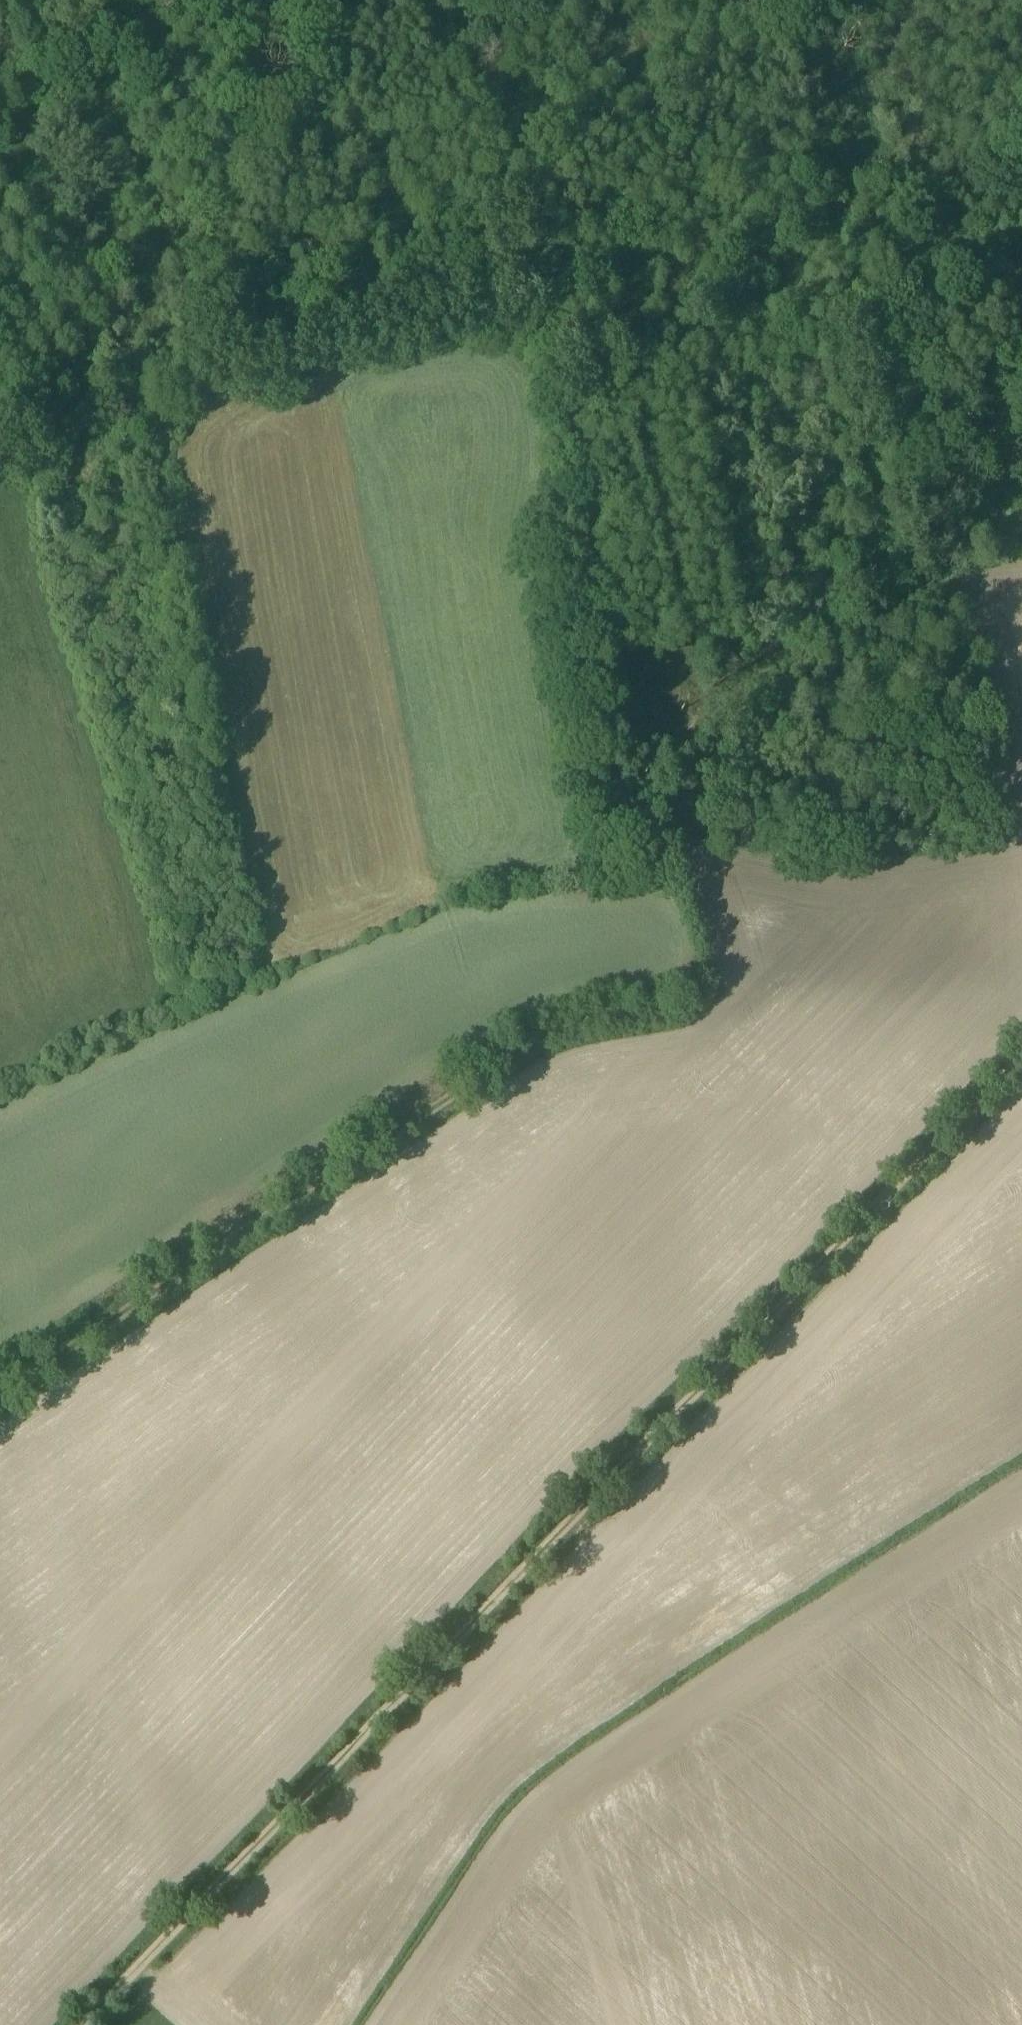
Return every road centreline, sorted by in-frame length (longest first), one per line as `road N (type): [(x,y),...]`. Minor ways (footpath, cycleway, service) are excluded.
road 1 (track): [(81,2024),(1021,1060)]
road 2 (track): [(0,1392),(493,1065)]
road 3 (track): [(1021,228),(949,241),(917,235),(837,0)]

